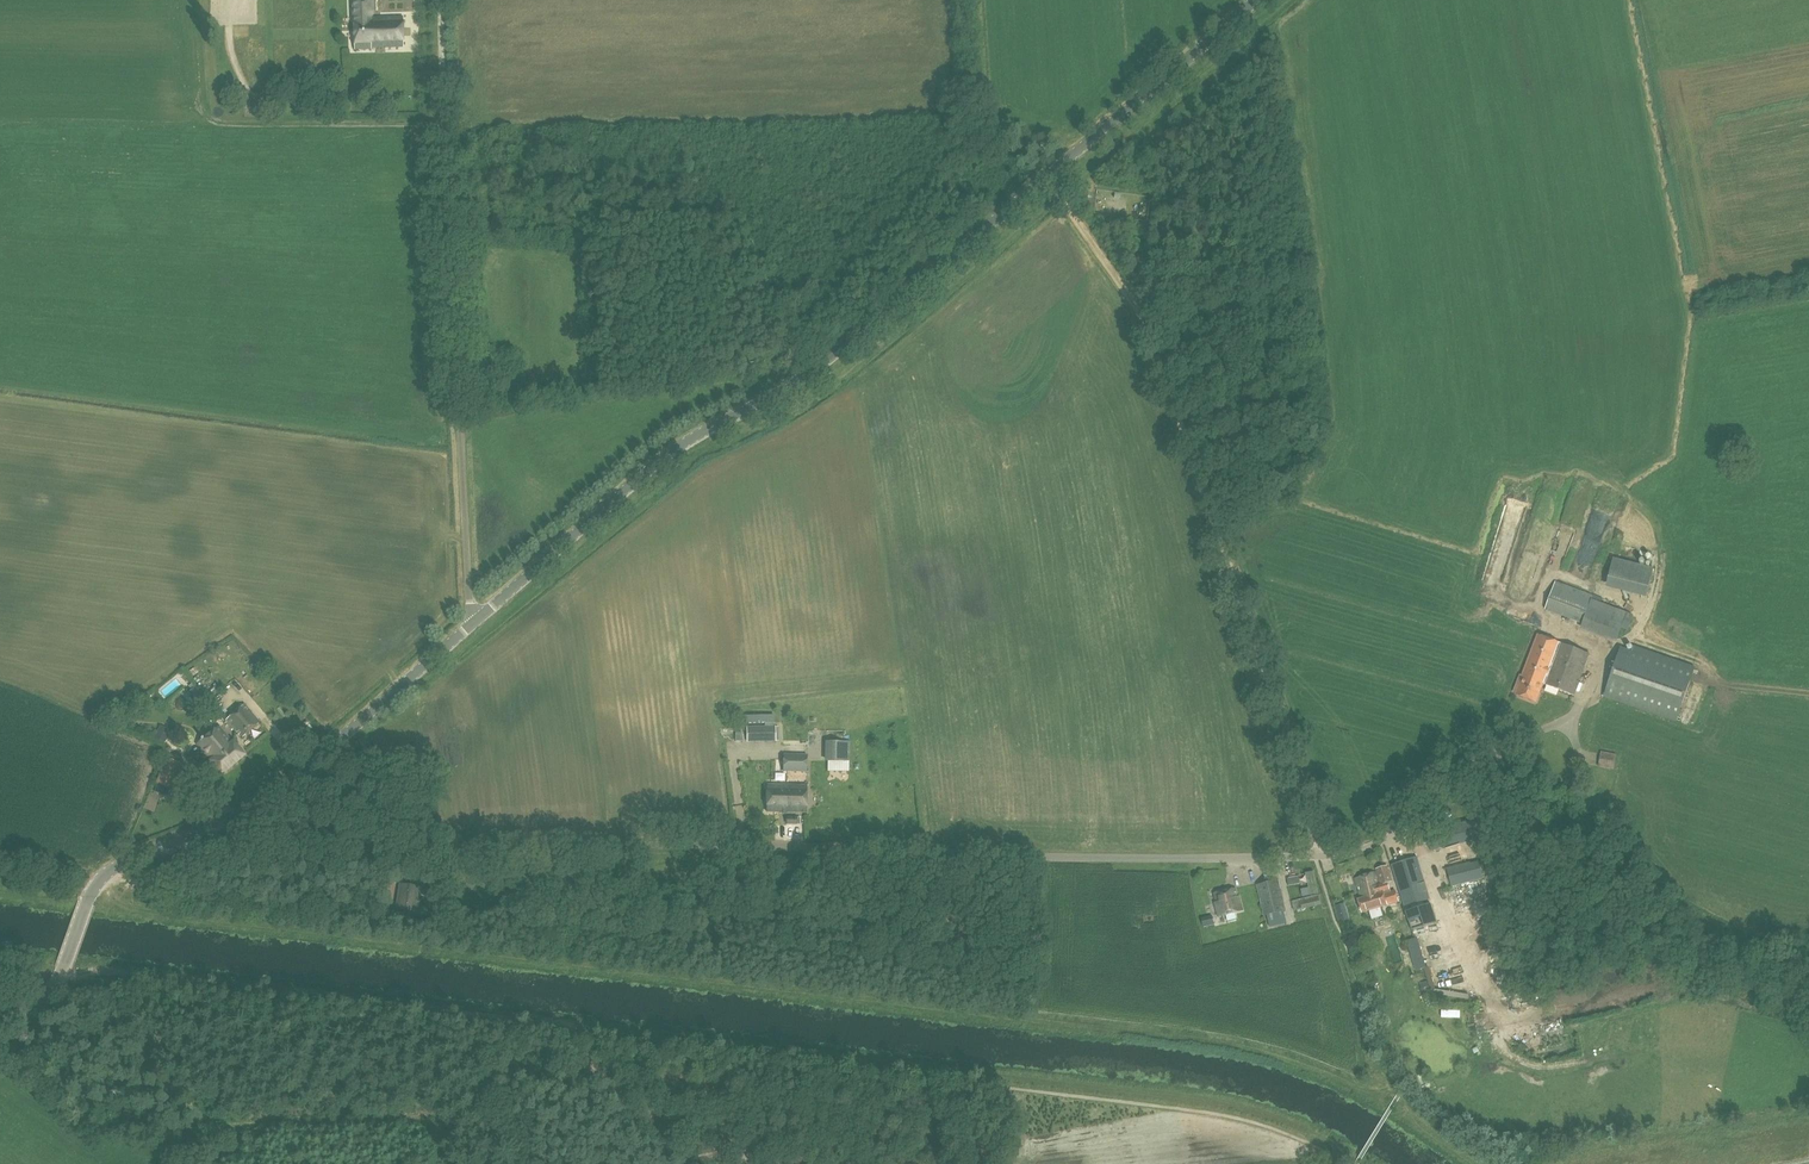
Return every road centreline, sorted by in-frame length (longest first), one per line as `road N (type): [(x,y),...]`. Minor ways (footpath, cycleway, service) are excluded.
road 1 (tertiary): [(182,837),(248,803),(312,754),(663,456),(823,362),(1254,0)]
road 2 (unclassified): [(1319,858),(709,845),(224,863),(197,855),(182,837)]
road 3 (track): [(1319,858),(1136,302),(1051,174)]
road 4 (track): [(446,116),(980,114),(1075,153)]
road 5 (tertiary): [(0,1024),(52,987),(100,880),(182,837)]

